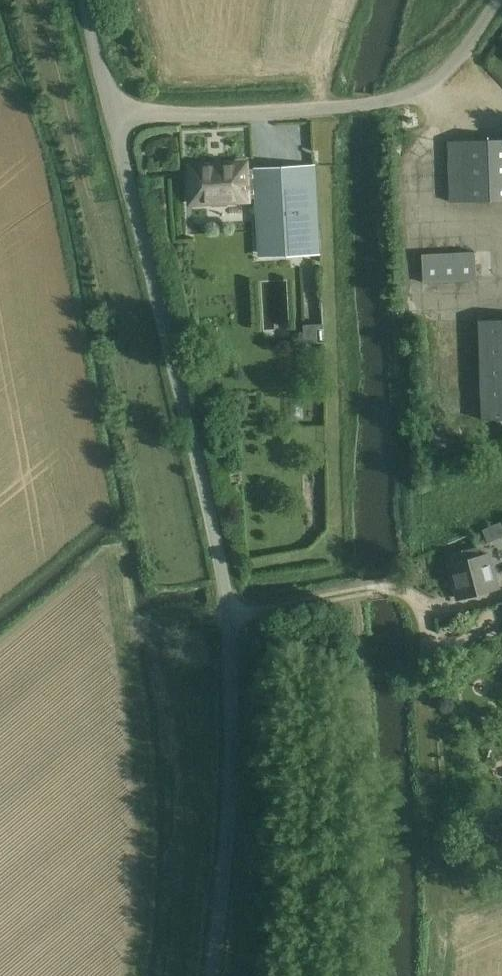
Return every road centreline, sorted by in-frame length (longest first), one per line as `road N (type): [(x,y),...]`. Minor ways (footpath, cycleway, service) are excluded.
road 1 (unclassified): [(113,114),(232,566),(240,633),(225,975)]
road 2 (unclassified): [(113,114),(335,107),(410,96),(444,74),(500,0)]
road 3 (track): [(238,614),(412,595),(436,608),(501,596)]
road 4 (track): [(436,655),(446,880)]

